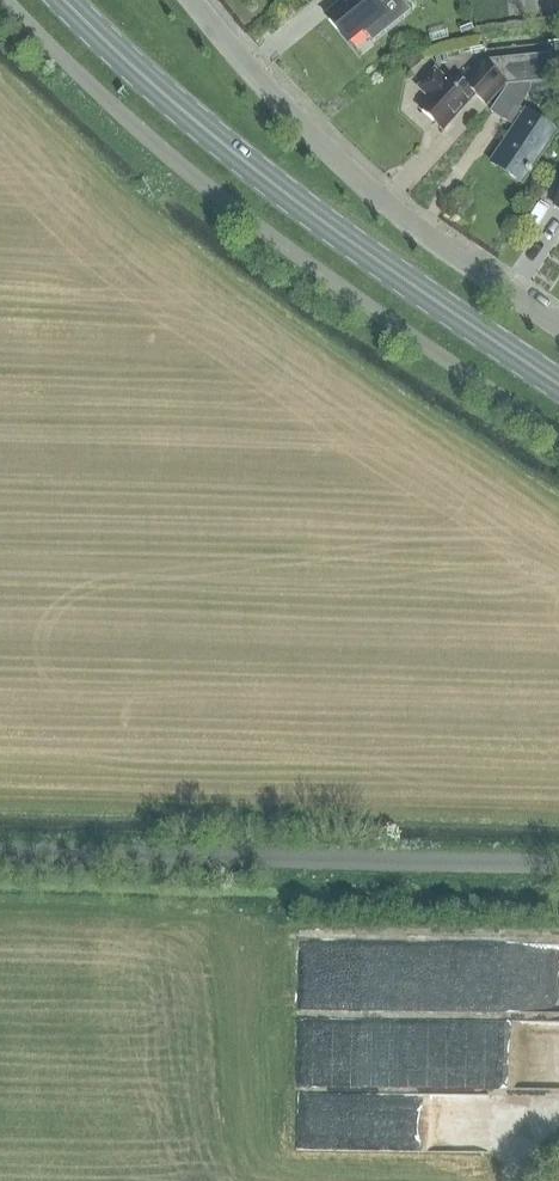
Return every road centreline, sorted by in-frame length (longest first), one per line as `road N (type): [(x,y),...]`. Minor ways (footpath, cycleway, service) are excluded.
road 1 (unclassified): [(558,436),(245,216),(127,119),(5,0)]
road 2 (primary): [(558,385),(262,174),(64,0)]
road 3 (unclassified): [(558,864),(0,853)]
road 4 (unclassified): [(558,326),(384,205),(192,0)]

